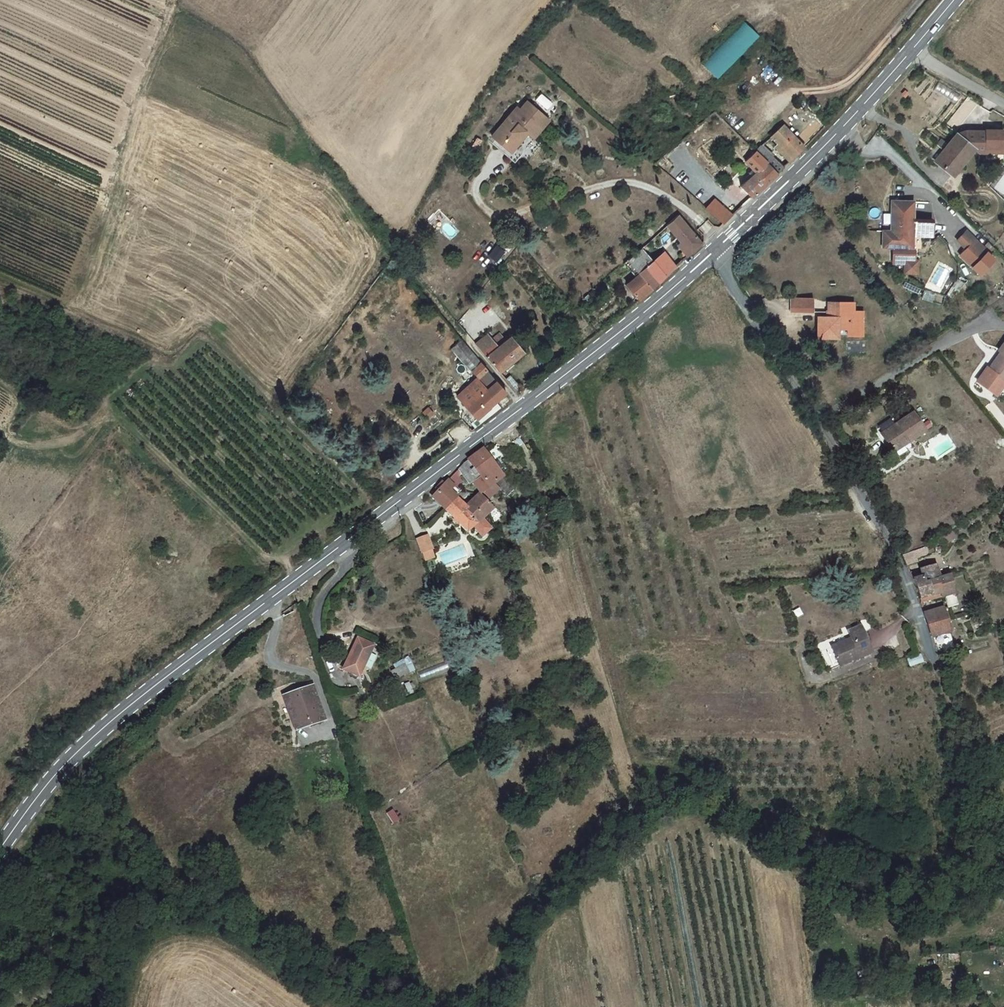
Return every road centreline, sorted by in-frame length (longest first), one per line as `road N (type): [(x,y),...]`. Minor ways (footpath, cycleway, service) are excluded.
road 1 (secondary): [(713,252),(88,740),(0,848)]
road 2 (unclassified): [(713,252),(904,555),(936,670)]
road 3 (secondary): [(911,51),(713,252)]
road 4 (track): [(936,670),(979,811),(1003,866)]

